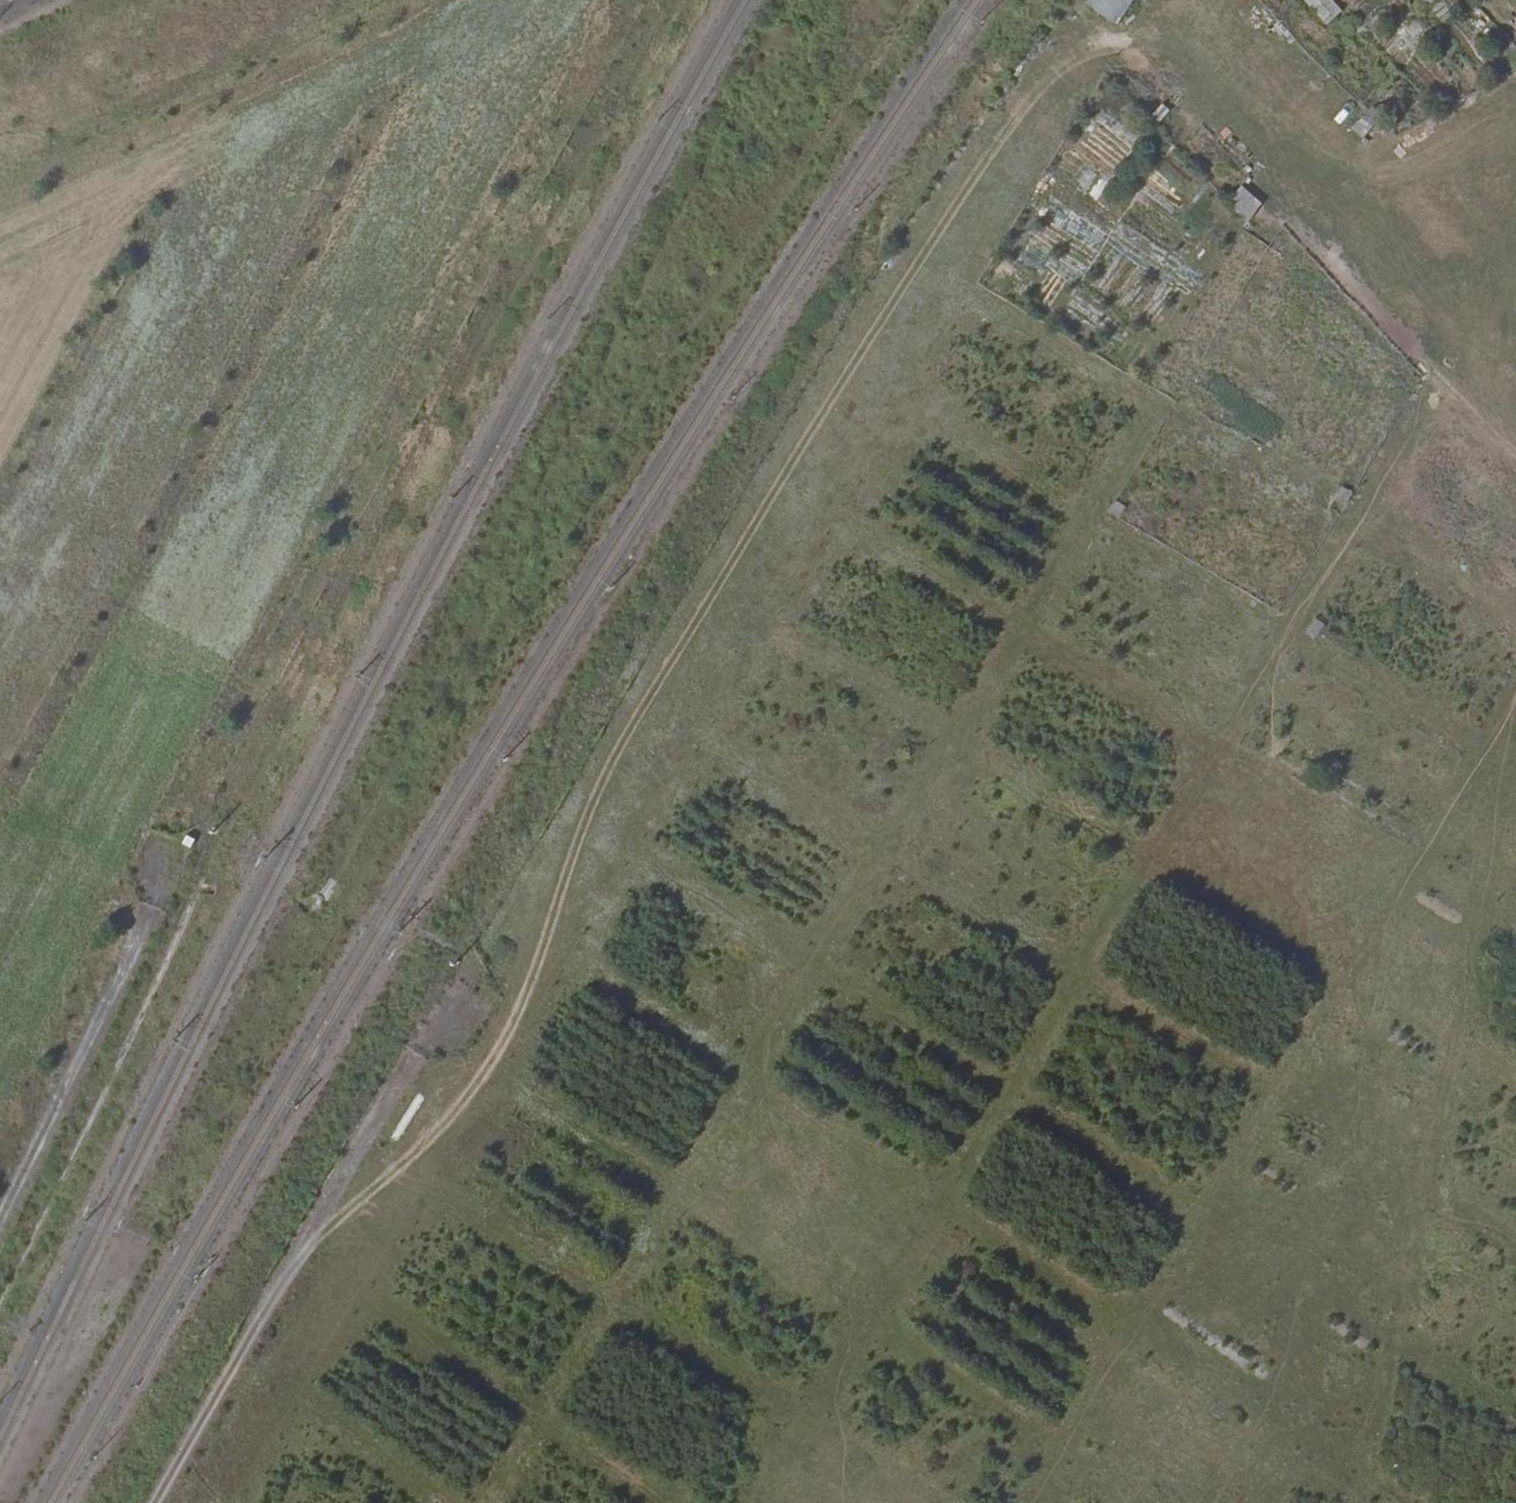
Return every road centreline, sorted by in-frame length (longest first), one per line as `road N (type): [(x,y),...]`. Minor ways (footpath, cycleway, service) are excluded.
road 1 (track): [(1515,468),(1389,332)]

